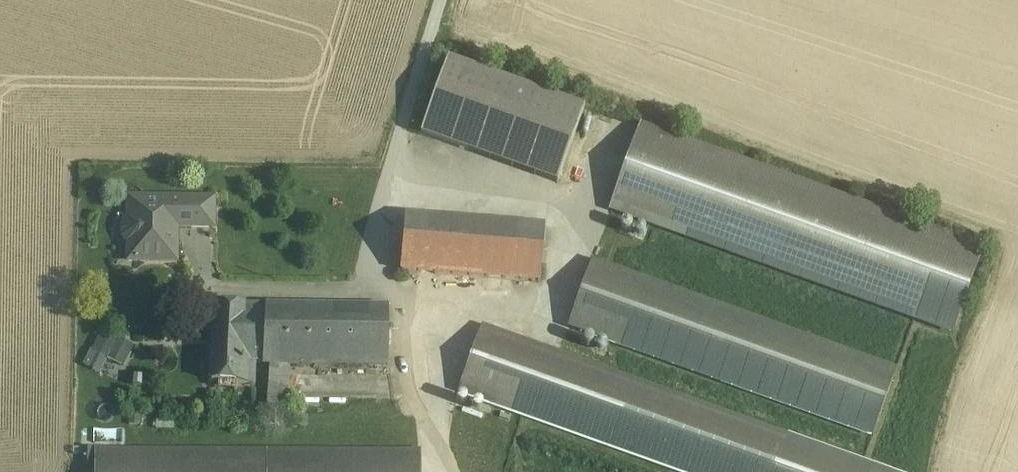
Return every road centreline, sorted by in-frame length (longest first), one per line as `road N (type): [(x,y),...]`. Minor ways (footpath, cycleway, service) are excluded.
road 1 (track): [(441,471),(418,416),(429,337),(423,320)]

